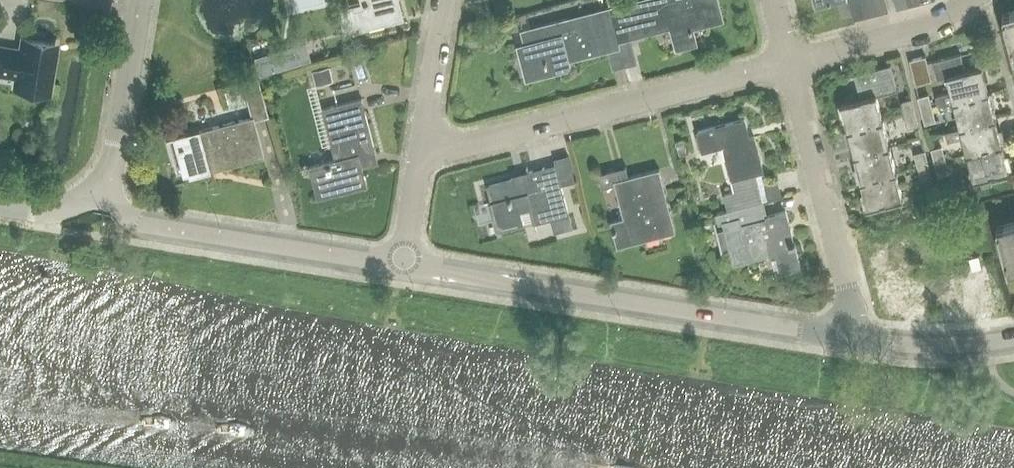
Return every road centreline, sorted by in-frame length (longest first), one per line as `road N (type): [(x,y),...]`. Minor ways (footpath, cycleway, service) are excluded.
road 1 (unclassified): [(402,266),(859,339)]
road 2 (residential): [(421,156),(792,63)]
road 3 (unclassified): [(100,189),(153,227),(402,266)]
road 4 (residential): [(859,339),(792,63)]
road 5 (tertiary): [(100,189),(113,166),(139,5)]
road 6 (residential): [(792,63),(926,26),(969,0)]
road 7 (residential): [(421,156),(445,0)]
road 8 (unclassified): [(859,339),(928,346),(1013,338)]

